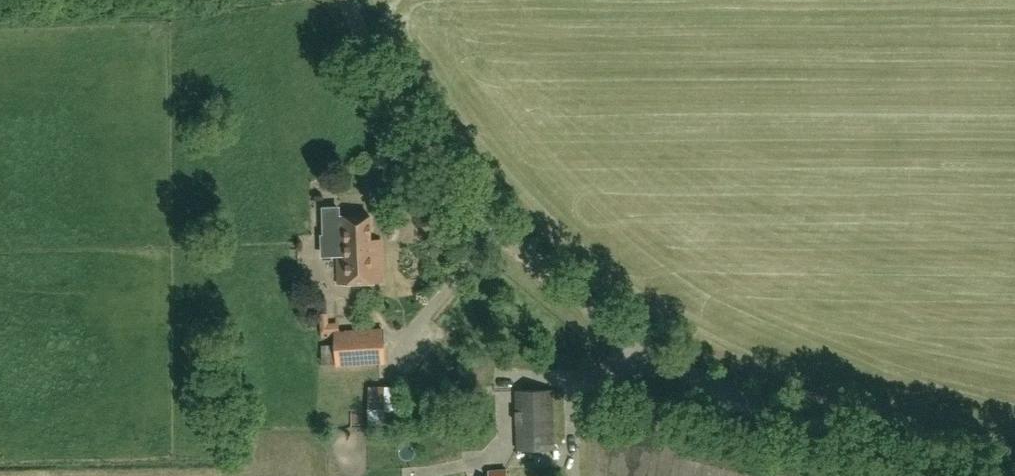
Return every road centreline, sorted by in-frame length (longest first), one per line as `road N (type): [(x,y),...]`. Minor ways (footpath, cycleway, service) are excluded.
road 1 (unclassified): [(1014,475),(778,412),(604,316),(528,253),(460,181),(400,100),(346,0)]

